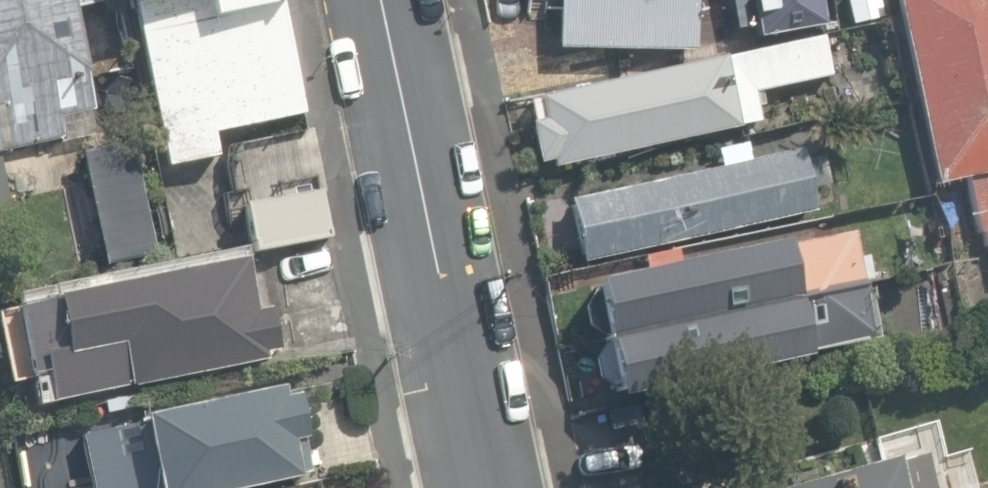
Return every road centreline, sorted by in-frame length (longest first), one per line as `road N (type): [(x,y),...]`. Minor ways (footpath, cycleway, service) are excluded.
road 1 (residential): [(485,487),(381,0)]

